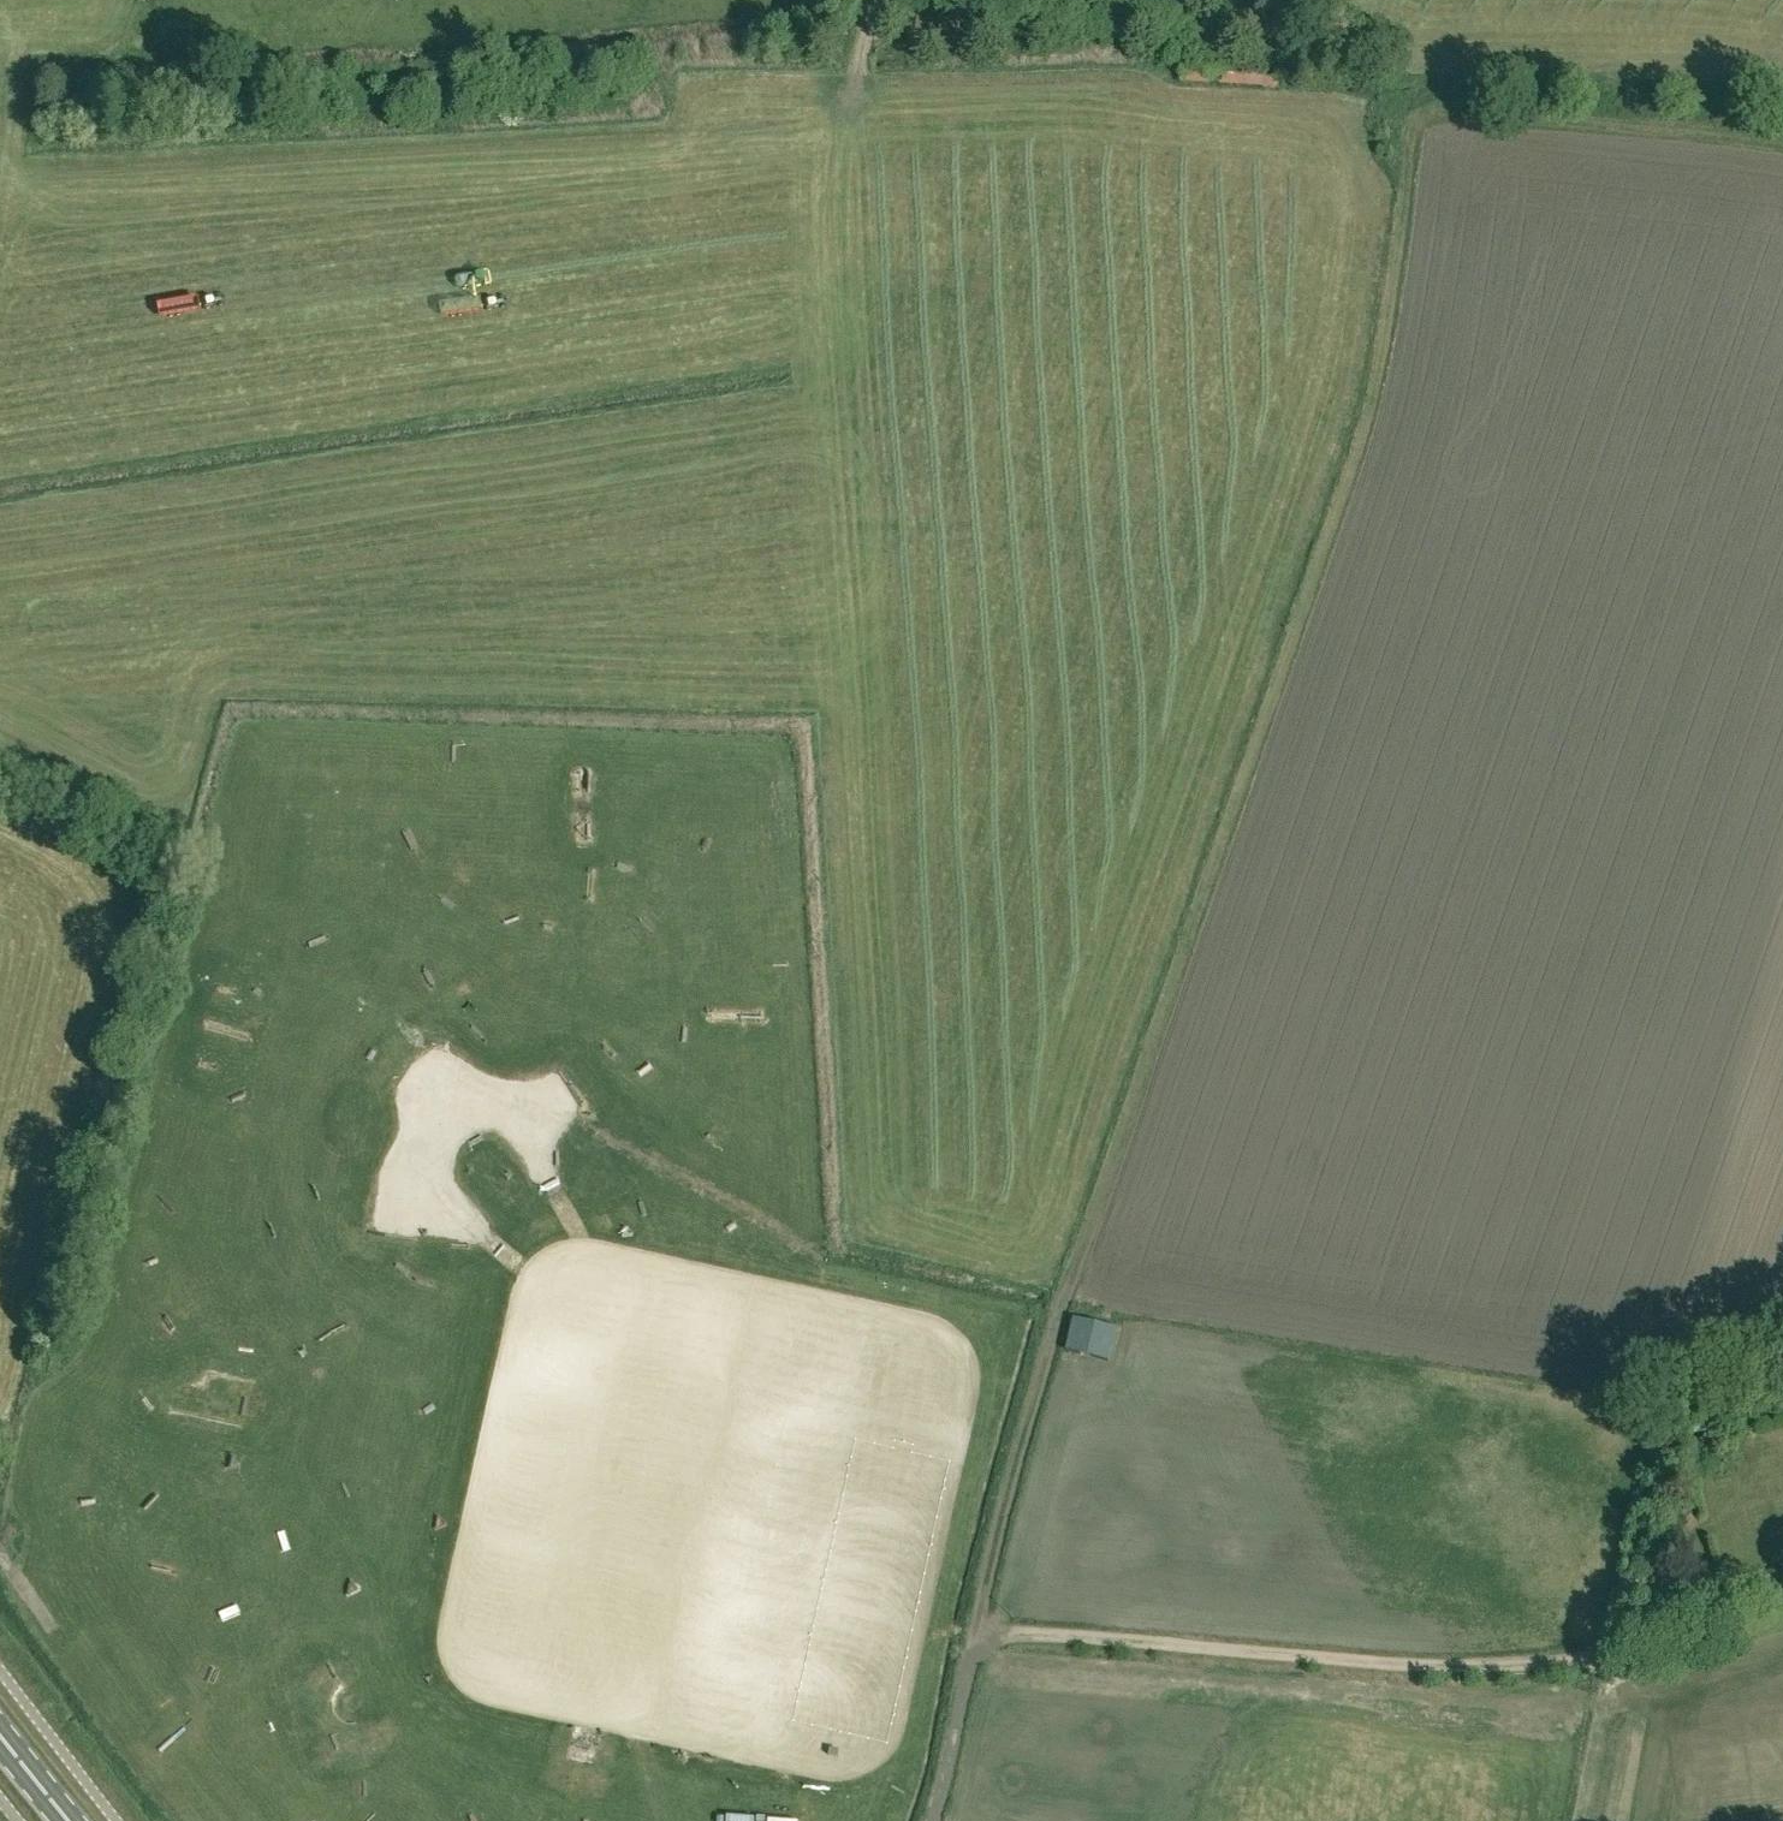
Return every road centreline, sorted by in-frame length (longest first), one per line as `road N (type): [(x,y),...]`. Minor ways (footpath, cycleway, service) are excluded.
road 1 (track): [(936,1820),(965,1670),(980,1646),(1012,1635),(1495,1670),(1557,1665),(1782,1601)]

